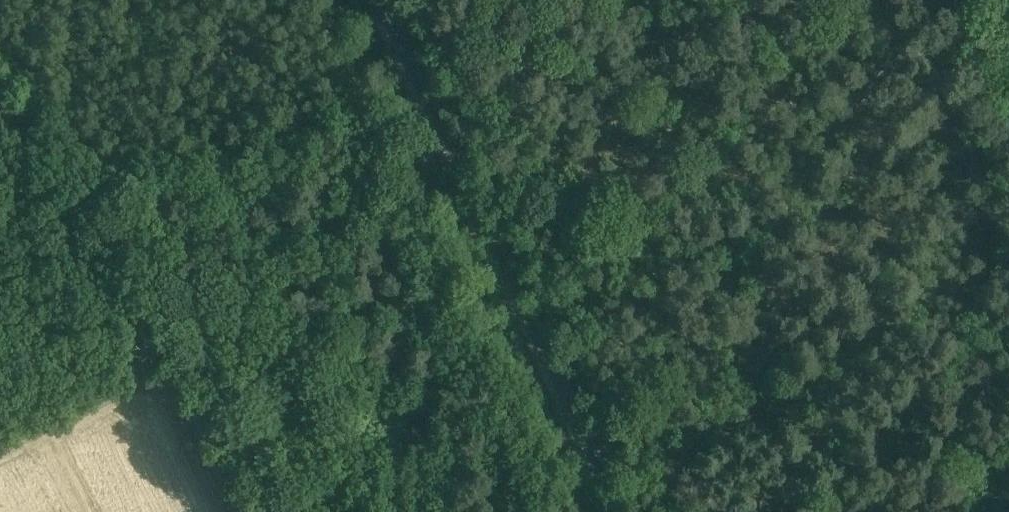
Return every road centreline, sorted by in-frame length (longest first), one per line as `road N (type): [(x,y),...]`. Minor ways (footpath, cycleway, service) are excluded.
road 1 (unclassified): [(613,511),(372,0)]

